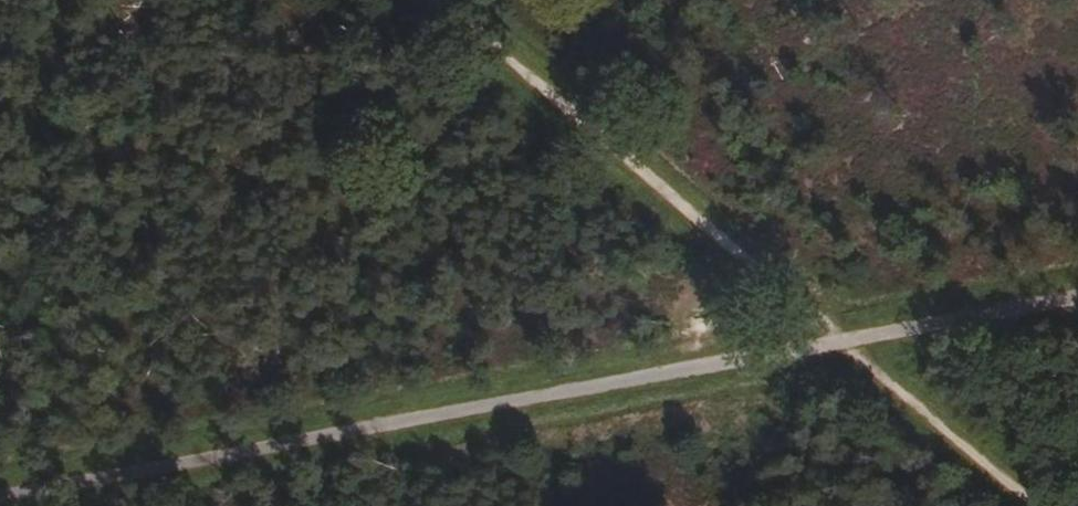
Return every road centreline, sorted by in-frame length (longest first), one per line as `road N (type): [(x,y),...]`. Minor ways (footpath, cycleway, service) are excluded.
road 1 (track): [(0,490),(1077,299)]
road 2 (track): [(439,0),(1034,505)]

